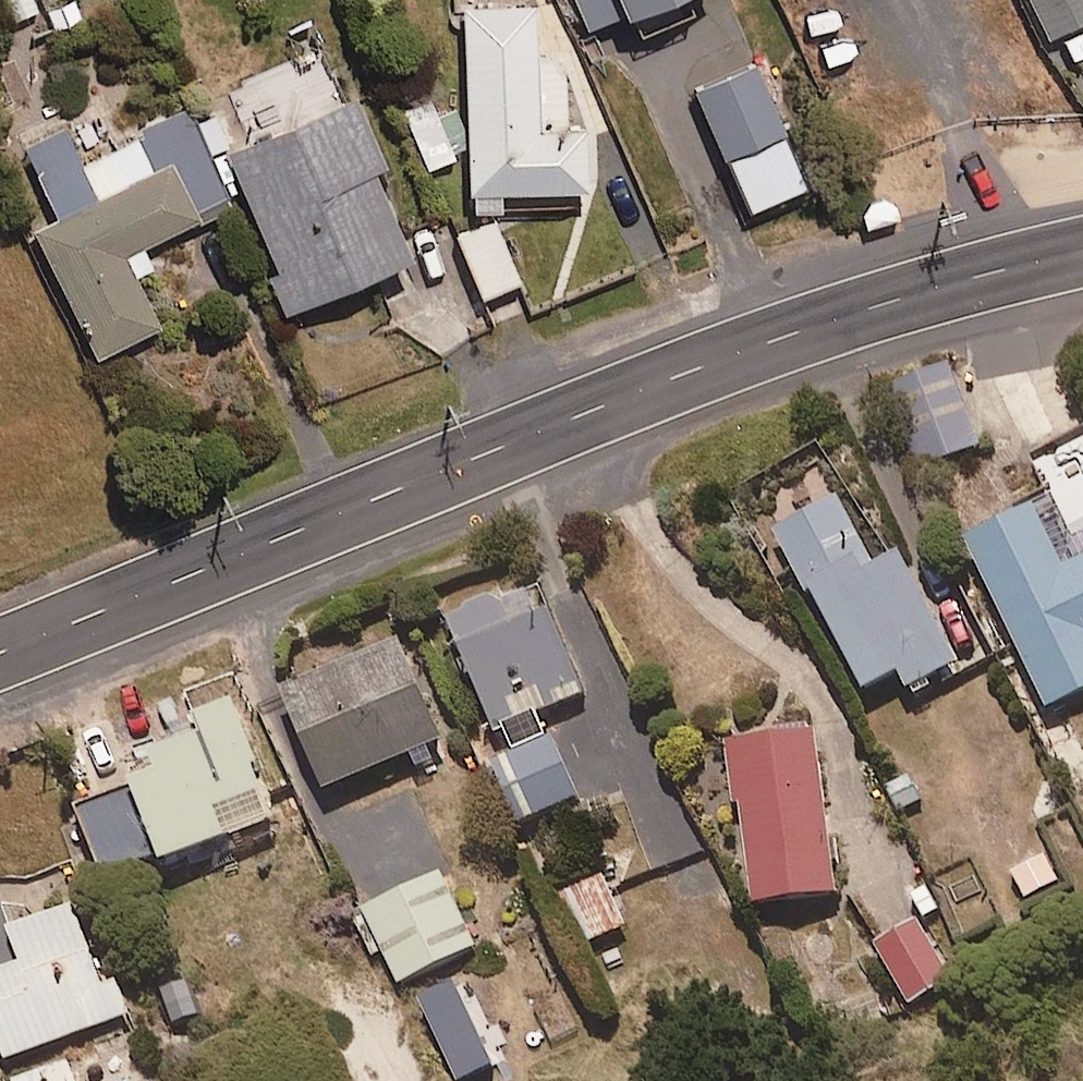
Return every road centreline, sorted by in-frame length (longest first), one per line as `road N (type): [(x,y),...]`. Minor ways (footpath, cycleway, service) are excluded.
road 1 (secondary): [(1082,251),(790,335),(0,654)]
road 2 (track): [(1006,269),(960,122),(889,0)]

